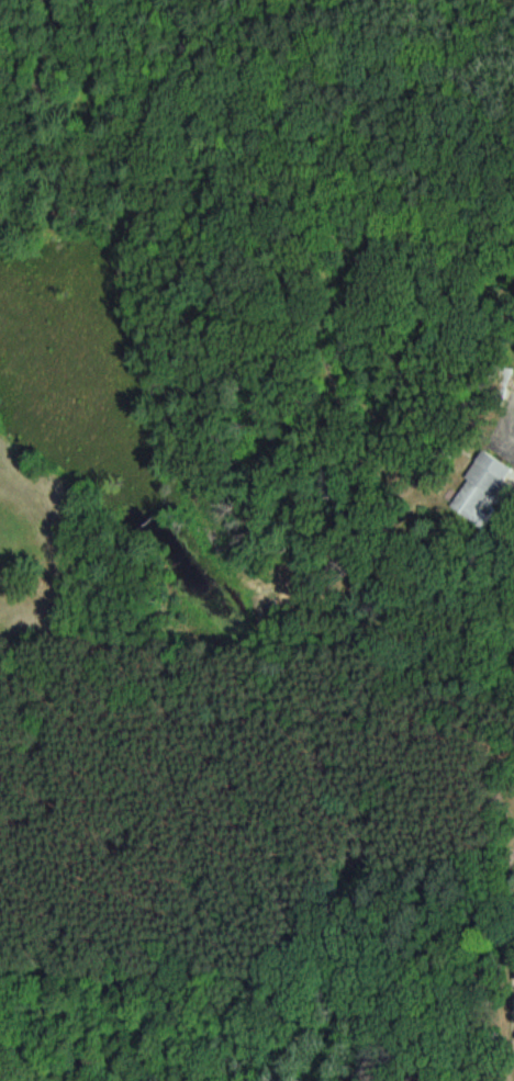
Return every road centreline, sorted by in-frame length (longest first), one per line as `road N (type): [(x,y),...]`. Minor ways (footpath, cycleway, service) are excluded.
road 1 (residential): [(513,774),(393,768),(286,737),(189,729),(101,654),(0,545)]
road 2 (residential): [(0,82),(150,0)]

